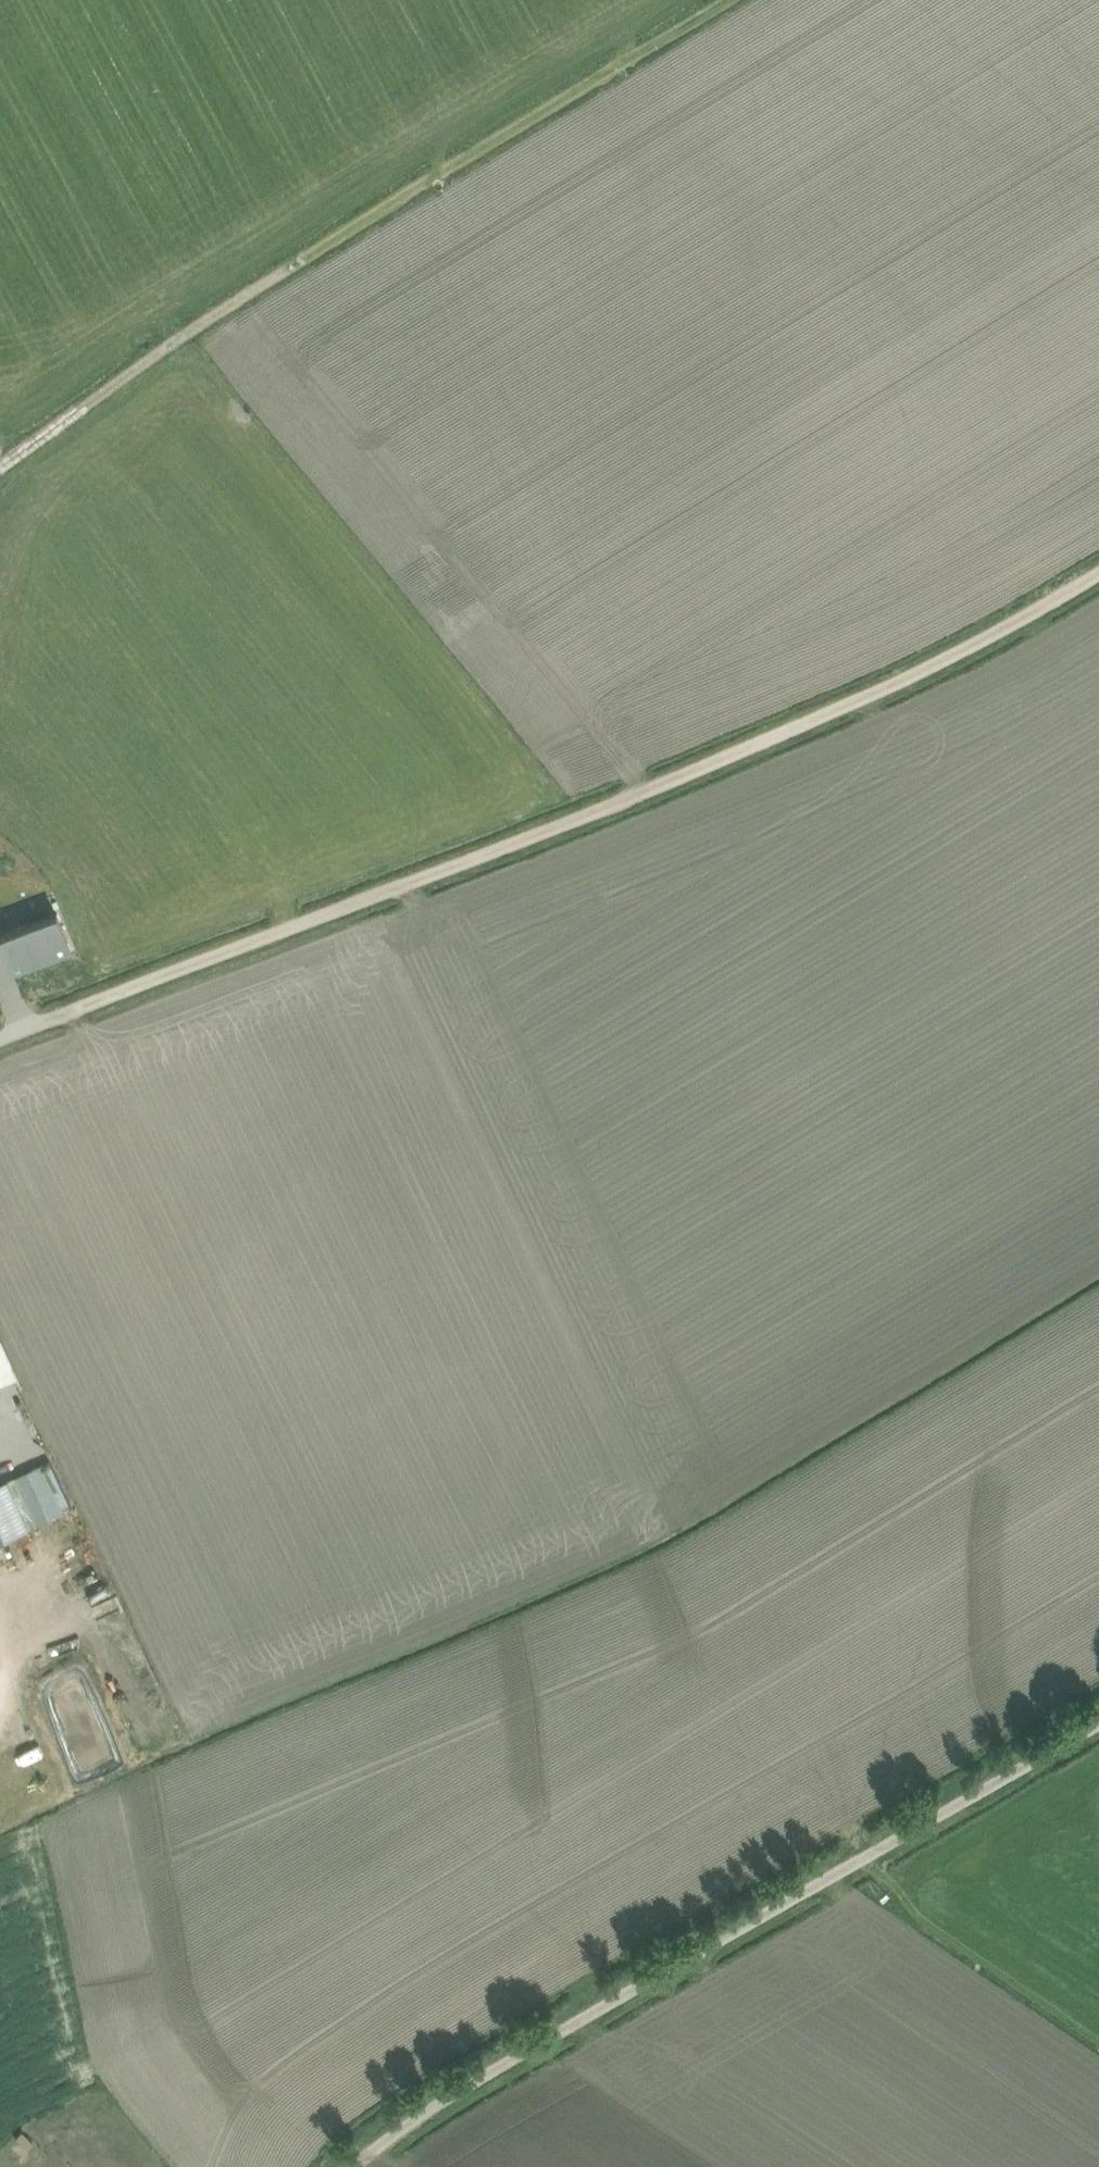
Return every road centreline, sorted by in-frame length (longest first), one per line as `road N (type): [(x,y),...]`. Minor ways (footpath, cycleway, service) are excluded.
road 1 (track): [(81,1004),(826,712),(1098,572)]
road 2 (unclassified): [(354,2166),(439,2101),(1098,1722)]

